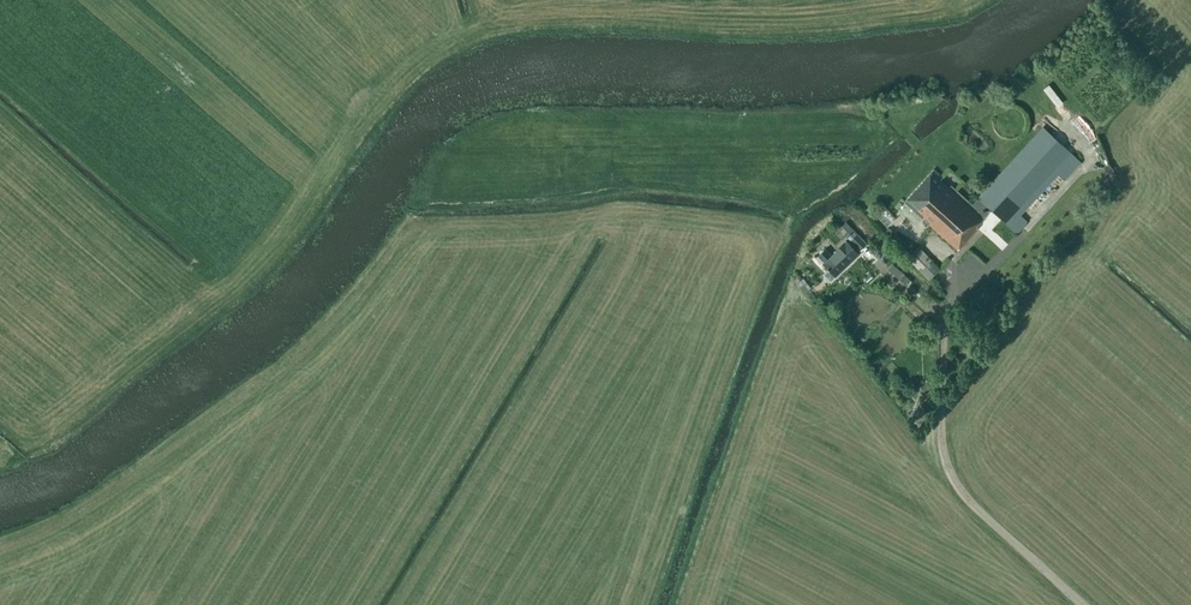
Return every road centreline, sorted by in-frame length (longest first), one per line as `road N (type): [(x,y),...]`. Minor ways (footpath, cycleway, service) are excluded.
road 1 (track): [(1082,604),(954,478),(941,404),(943,318),(954,299),(1088,160),(1063,131)]

